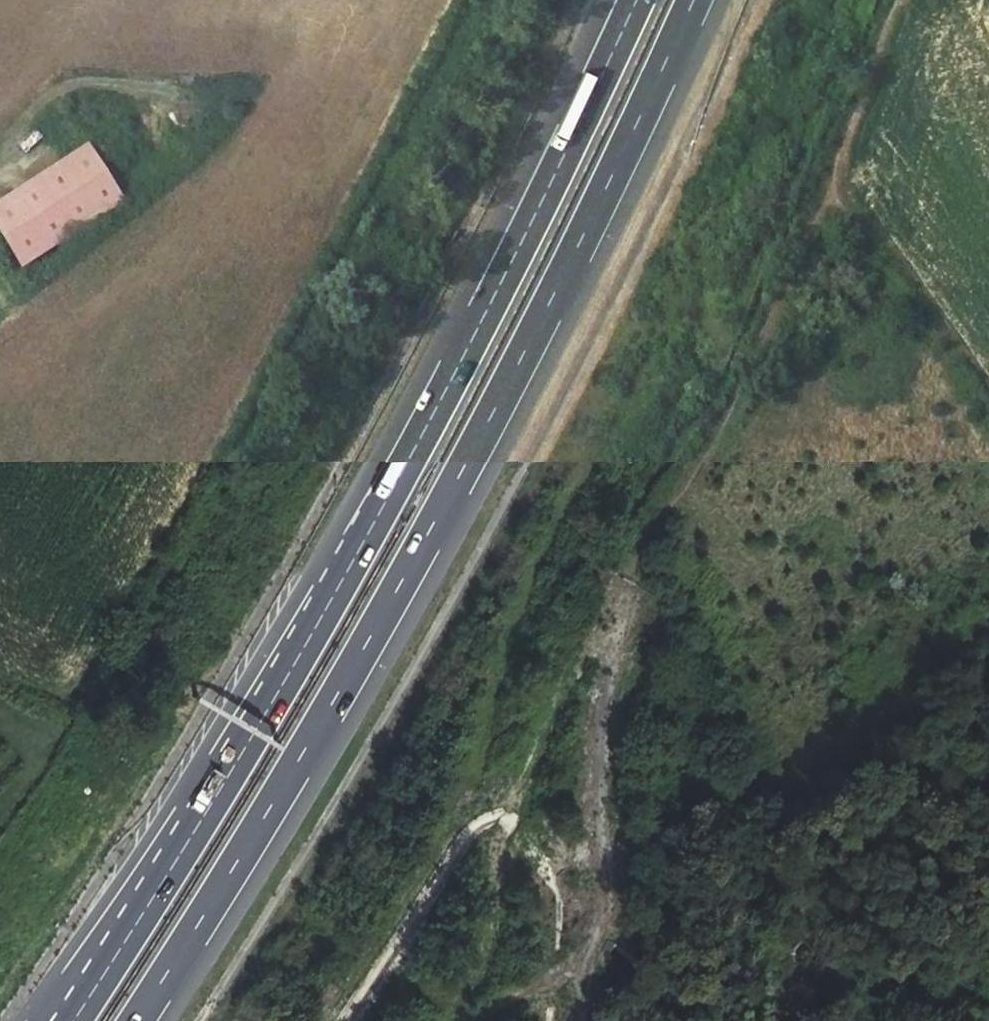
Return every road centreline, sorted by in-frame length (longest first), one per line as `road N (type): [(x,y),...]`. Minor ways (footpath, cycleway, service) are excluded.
road 1 (motorway): [(635,0),(364,540),(74,1020)]
road 2 (motorway): [(135,1020),(410,567),(543,318),(695,0)]
road 3 (track): [(897,0),(831,158),(829,190),(705,452),(648,533),(630,582)]
road 4 (track): [(580,1020),(603,887),(597,774),(609,660),(630,582)]
road 5 (track): [(829,190),(860,228),(884,242),(988,390)]

